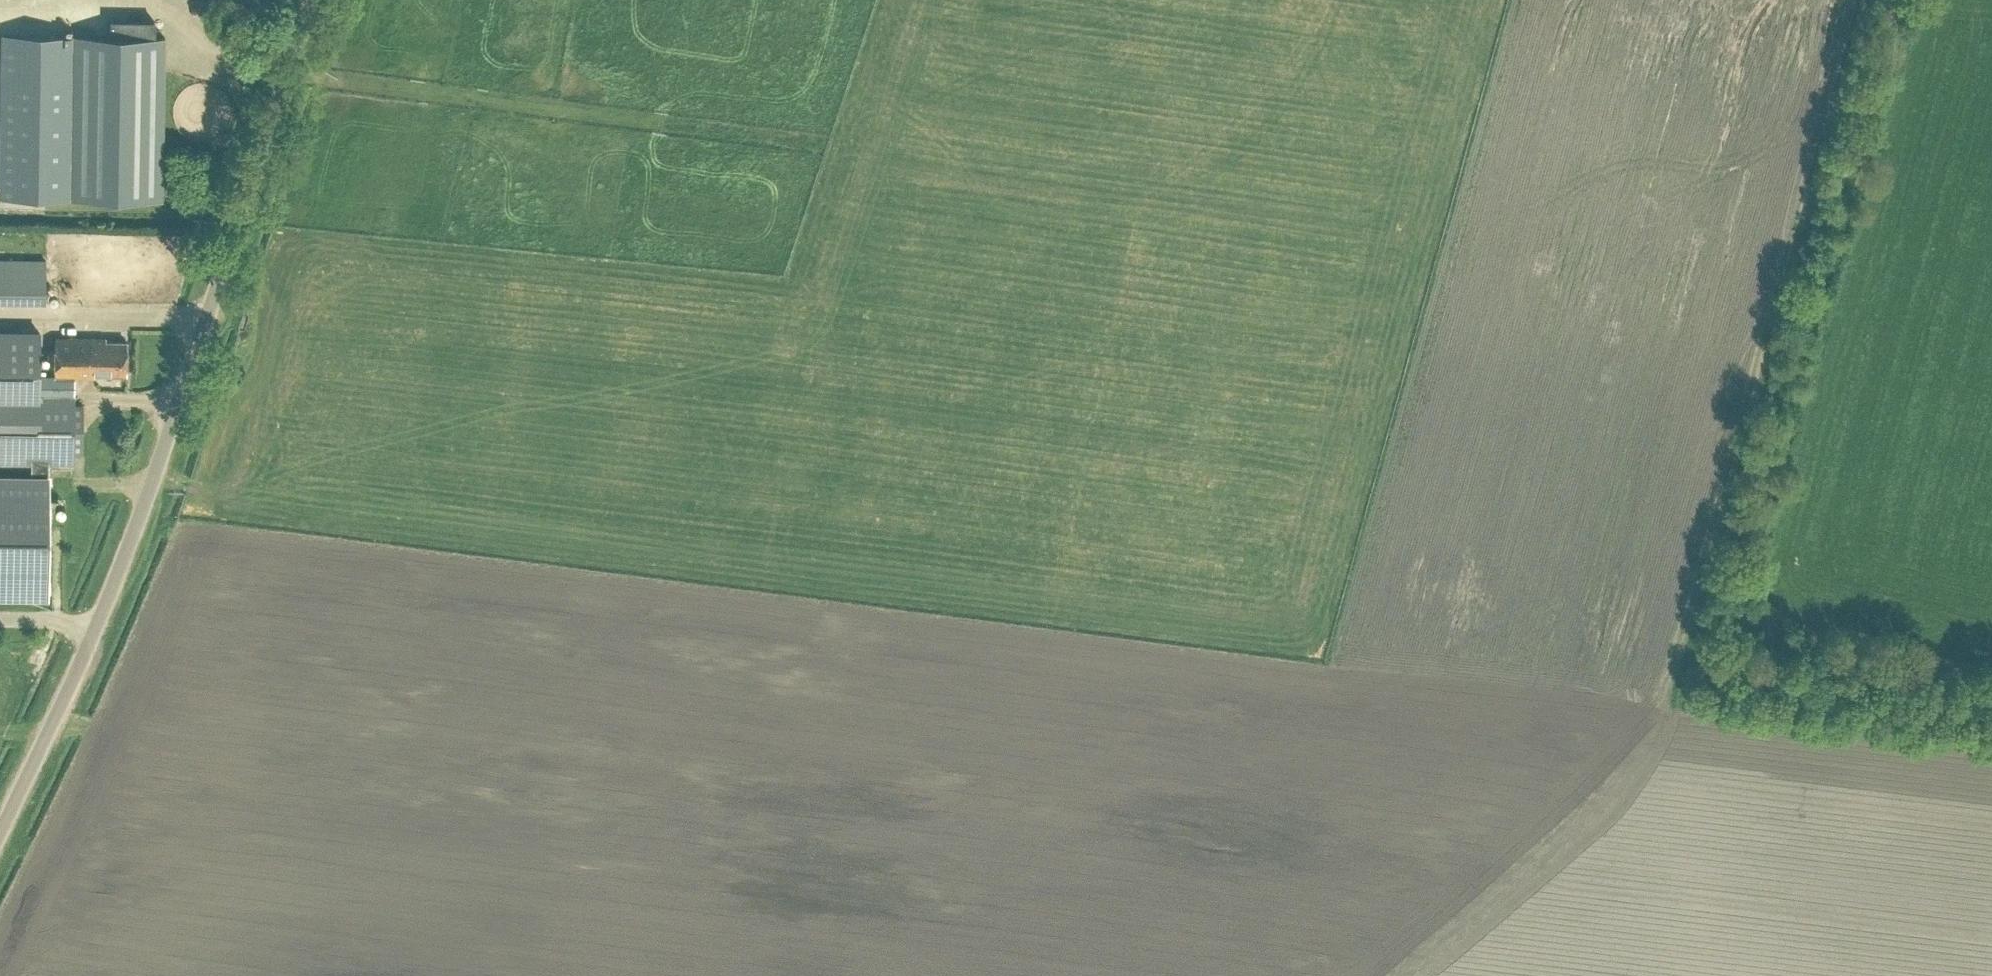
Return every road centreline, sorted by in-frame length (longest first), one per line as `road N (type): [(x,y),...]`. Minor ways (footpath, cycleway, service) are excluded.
road 1 (track): [(1893,0),(1742,602),(1769,634),(1787,641),(1991,692)]
road 2 (unclassified): [(0,827),(127,546),(313,0)]

